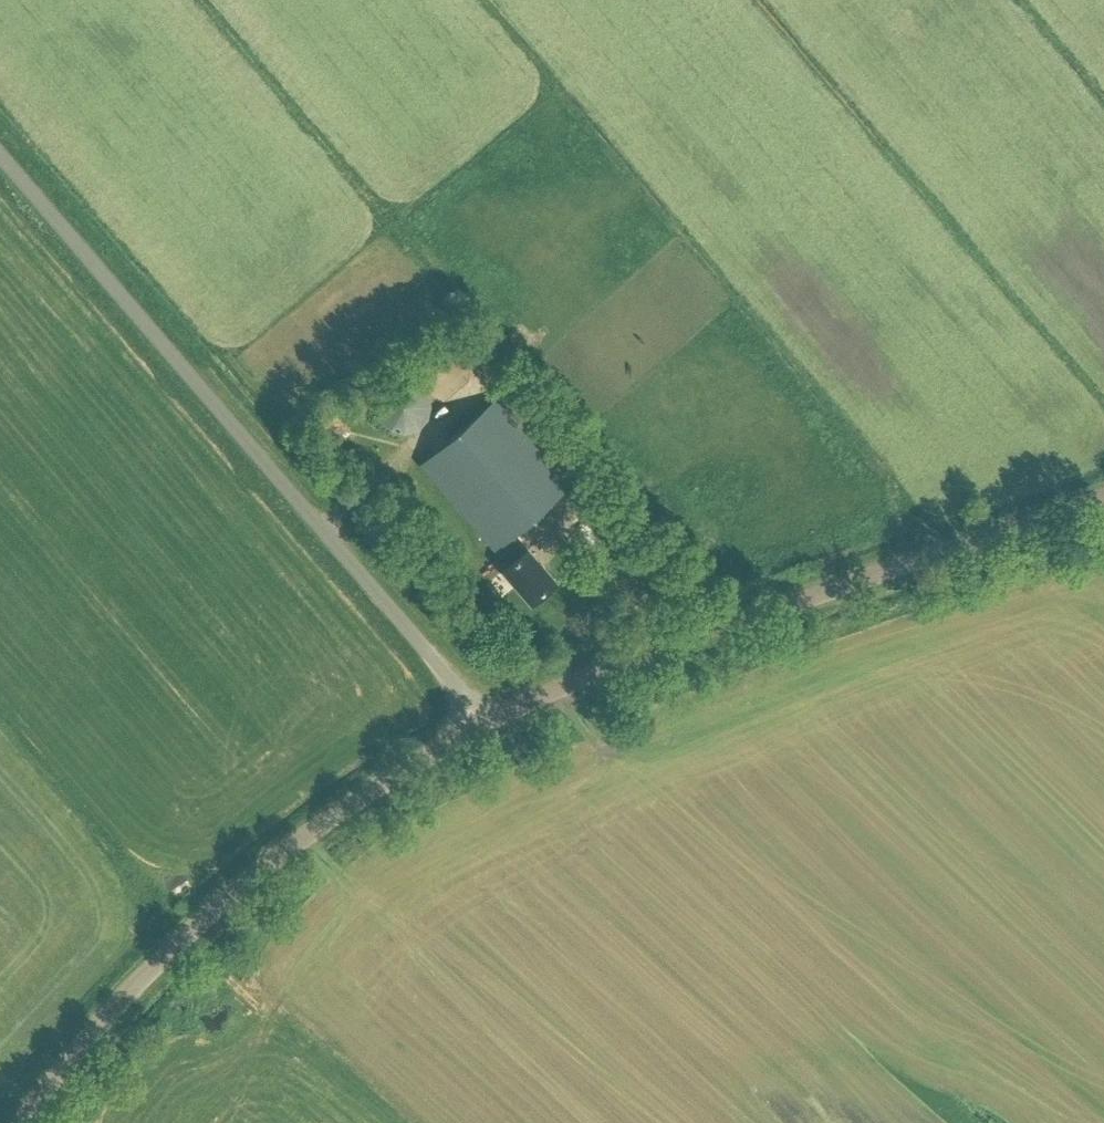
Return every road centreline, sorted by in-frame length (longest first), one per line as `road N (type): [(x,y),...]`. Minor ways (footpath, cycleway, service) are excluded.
road 1 (unclassified): [(486,724),(0,157)]
road 2 (unclassified): [(486,724),(635,655),(1103,494)]
road 3 (unclassified): [(20,1122),(82,1038),(229,895),(300,837),(486,724)]

